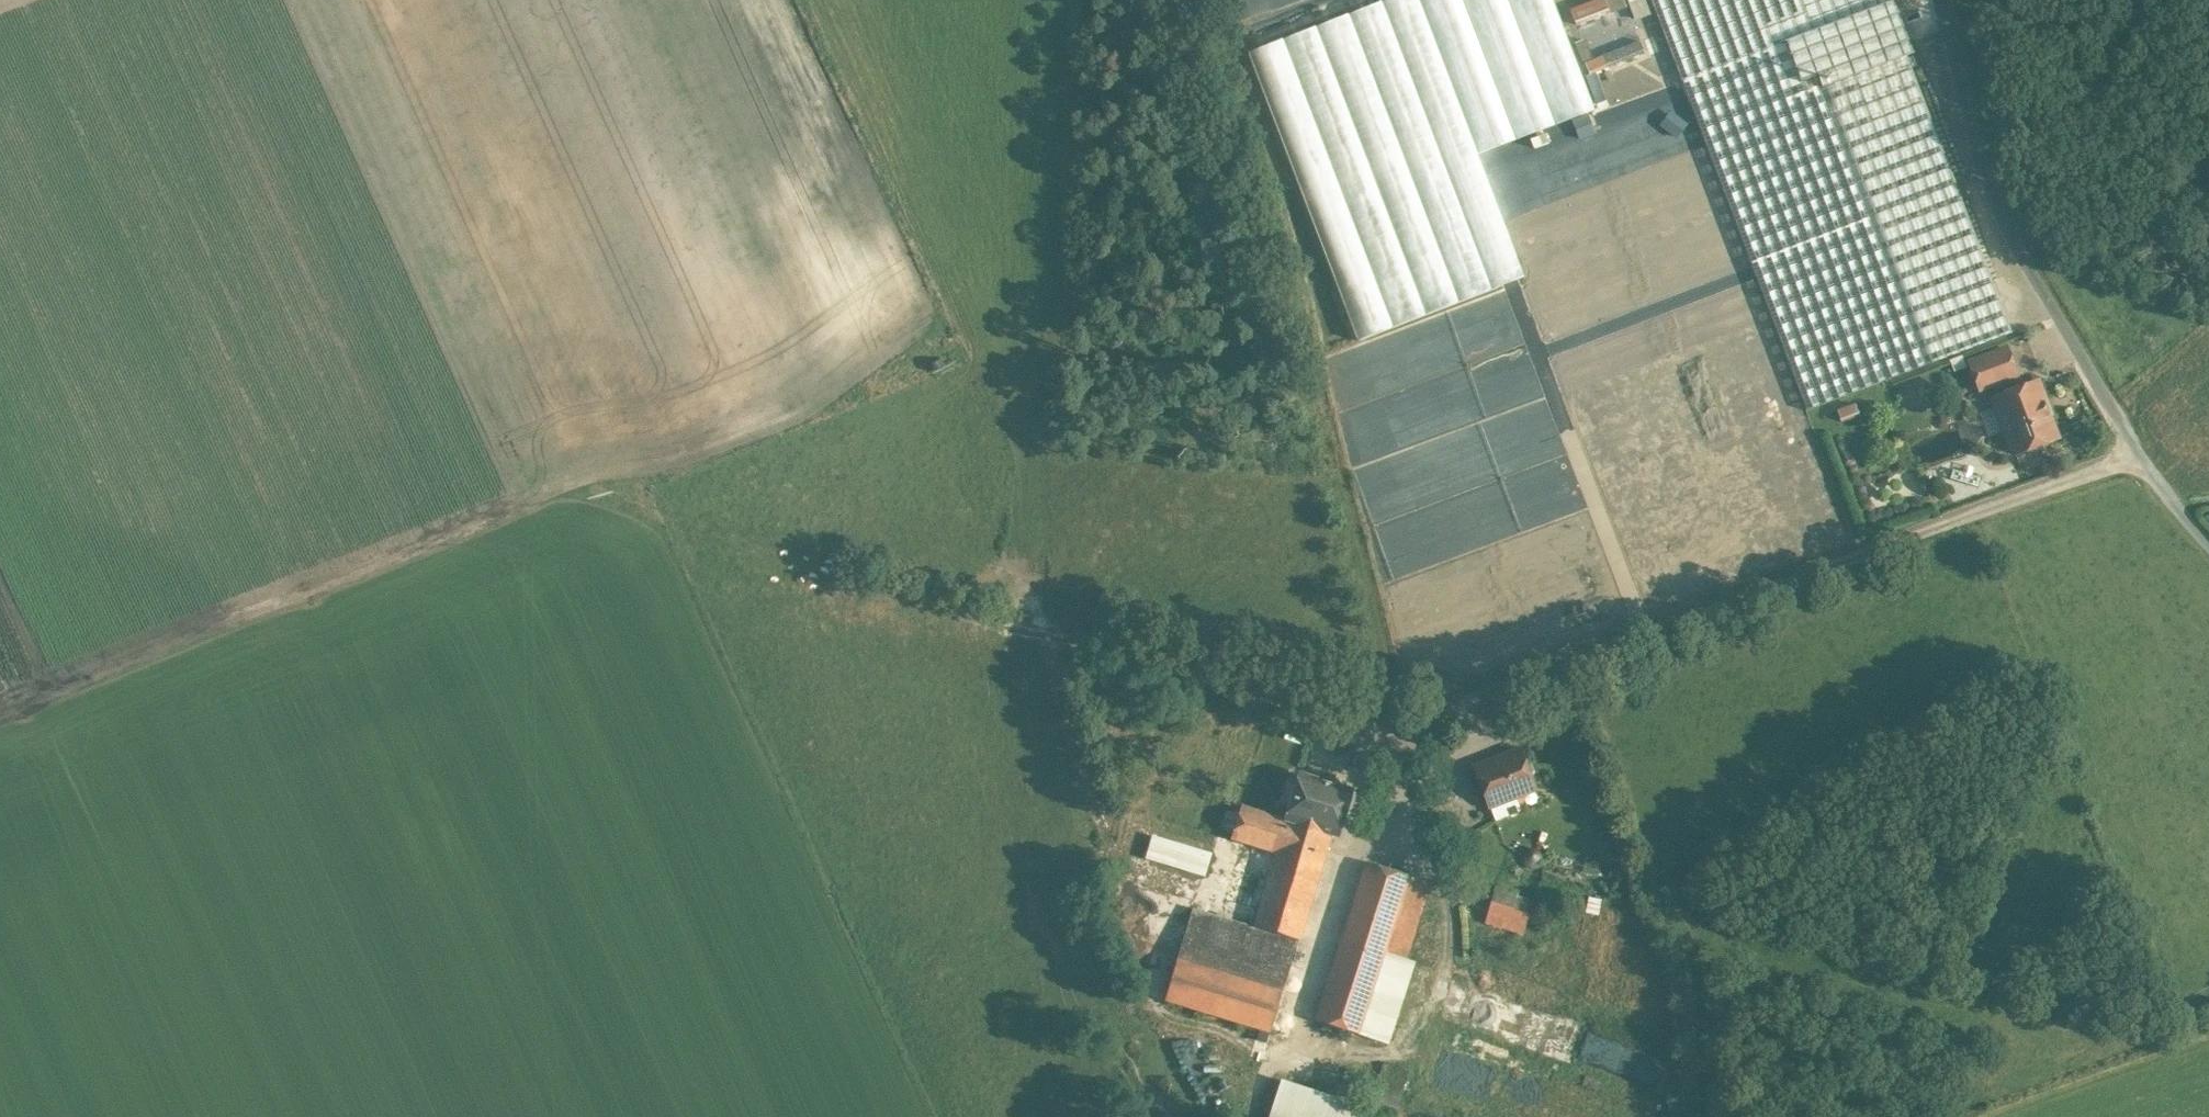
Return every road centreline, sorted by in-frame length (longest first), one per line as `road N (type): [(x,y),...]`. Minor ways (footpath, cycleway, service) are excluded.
road 1 (unclassified): [(2208,539),(2126,440),(2009,240),(1962,118),(1942,0)]

